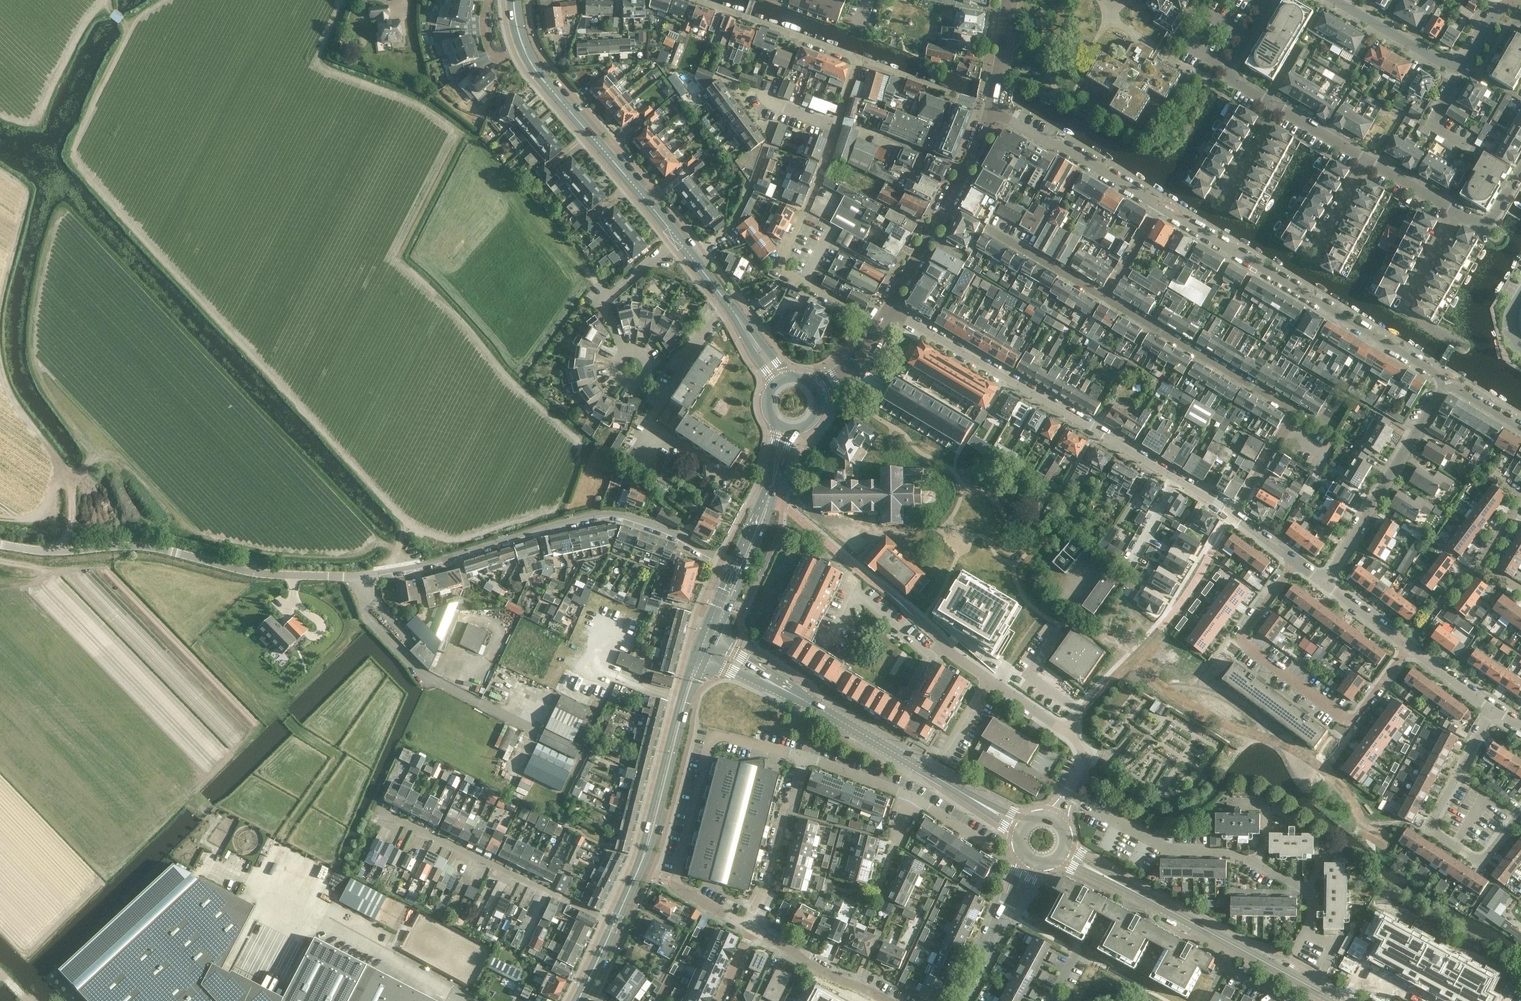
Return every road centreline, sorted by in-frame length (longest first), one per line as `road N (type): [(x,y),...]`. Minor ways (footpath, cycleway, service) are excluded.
road 1 (track): [(160,0),(129,28),(76,137),(74,157),(401,517),(403,569)]
road 2 (residential): [(1233,514),(889,310)]
road 3 (unclassified): [(0,545),(49,552),(142,547),(269,574),(379,573)]
road 4 (secondary): [(1022,829),(705,645)]
road 5 (residential): [(721,560),(673,532),(615,514),(379,573)]
road 6 (residential): [(1159,208),(1447,381)]
road 7 (residential): [(1333,945),(1308,931),(1308,894),(1242,856),(1166,847),(1069,795)]
road 8 (residential): [(745,926),(674,885),(710,740),(804,757)]
road 9 (residential): [(1292,562),(1248,624),(1248,648),(1350,720),(1406,649)]
road 10 (secondary): [(1337,1000),(1063,852)]
road 11 (primary): [(615,923),(642,861),(705,645)]
road 12 (residential): [(879,323),(778,274),(835,129)]
road 13 (residential): [(376,809),(615,923)]
road 14 (residential): [(1492,711),(1429,827),(1480,863),(1520,812)]
road 15 (primary): [(679,241),(523,48)]
road 16 (residential): [(730,482),(653,433),(653,415),(725,301)]
road 17 (residential): [(1447,381),(1324,586)]
road 18 (residential): [(889,310),(990,108)]
road 19 (residential): [(804,757),(913,797),(1003,858)]
road 20 (residential): [(1069,795),(1087,757),(1082,748),(945,646)]
road 21 (residential): [(1104,297),(1294,412)]
road 22 (track): [(40,380),(95,459),(70,479),(65,551)]
road 23 (residential): [(990,108),(1159,208)]
road 24 (residential): [(745,926),(804,757)]
road 25 (residential): [(699,0),(858,58)]
road 26 (track): [(103,0),(83,23),(39,119),(16,122)]
road 27 (residential): [(958,1000),(1031,861)]
road 28 (residential): [(886,1000),(751,929)]
road 29 (primary): [(737,568),(787,428)]
road 30 (residential): [(1277,107),(1226,78),(1269,0)]
road 31 (residential): [(1457,66),(1333,0)]
road 32 (residential): [(1104,297),(991,230)]
road 33 (residential): [(625,354),(601,304),(659,257)]

